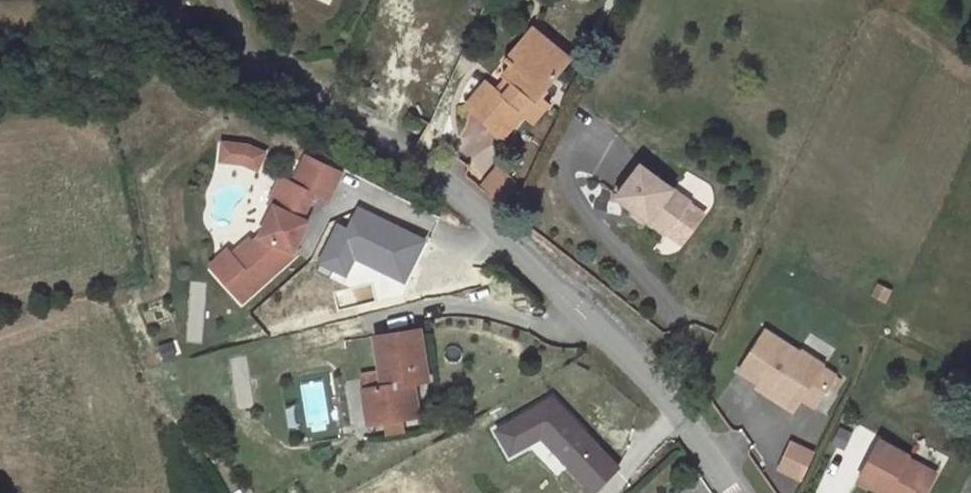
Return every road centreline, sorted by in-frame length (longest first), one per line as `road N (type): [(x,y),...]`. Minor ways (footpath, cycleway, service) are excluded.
road 1 (unclassified): [(124,0),(237,49),(377,127),(578,306),(667,399),(734,492)]

